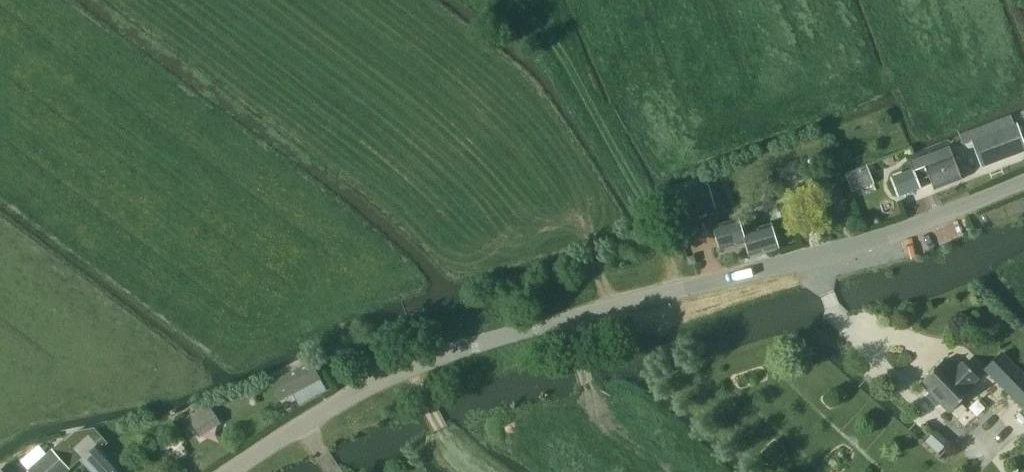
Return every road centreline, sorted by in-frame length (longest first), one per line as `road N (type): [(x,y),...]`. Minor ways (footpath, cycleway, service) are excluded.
road 1 (unclassified): [(1023,188),(862,247),(614,306),(369,387),(227,471)]
road 2 (track): [(559,191),(595,241),(614,306)]

